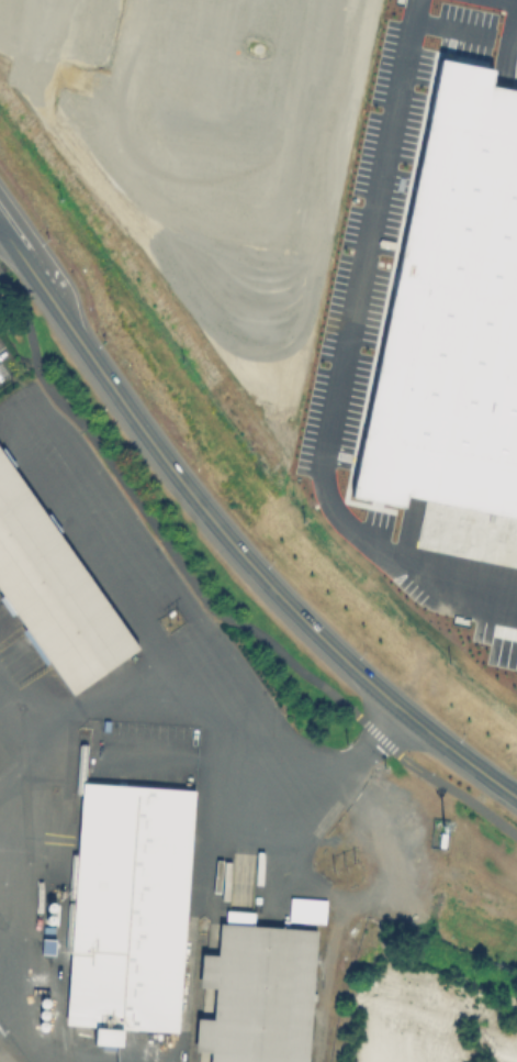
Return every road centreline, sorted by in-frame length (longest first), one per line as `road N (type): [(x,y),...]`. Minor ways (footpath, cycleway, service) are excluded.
road 1 (secondary): [(0,223),(212,517),(337,651),(516,797)]

